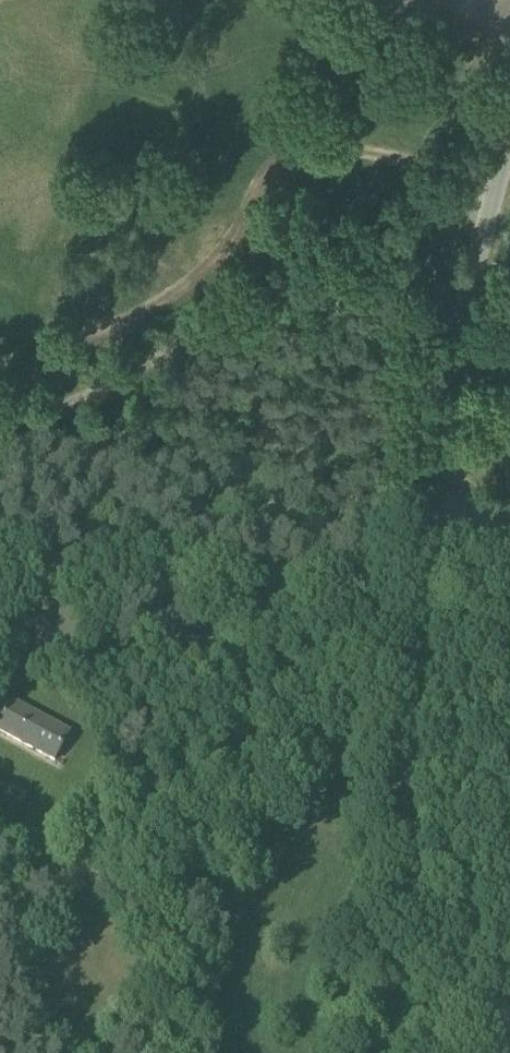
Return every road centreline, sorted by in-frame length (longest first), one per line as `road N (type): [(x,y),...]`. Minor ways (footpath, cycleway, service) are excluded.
road 1 (unclassified): [(490,1052),(409,912),(428,599),(446,515)]
road 2 (track): [(501,169),(23,421)]
road 3 (unclassified): [(446,515),(441,415),(509,137)]
road 4 (track): [(409,912),(391,1052)]

